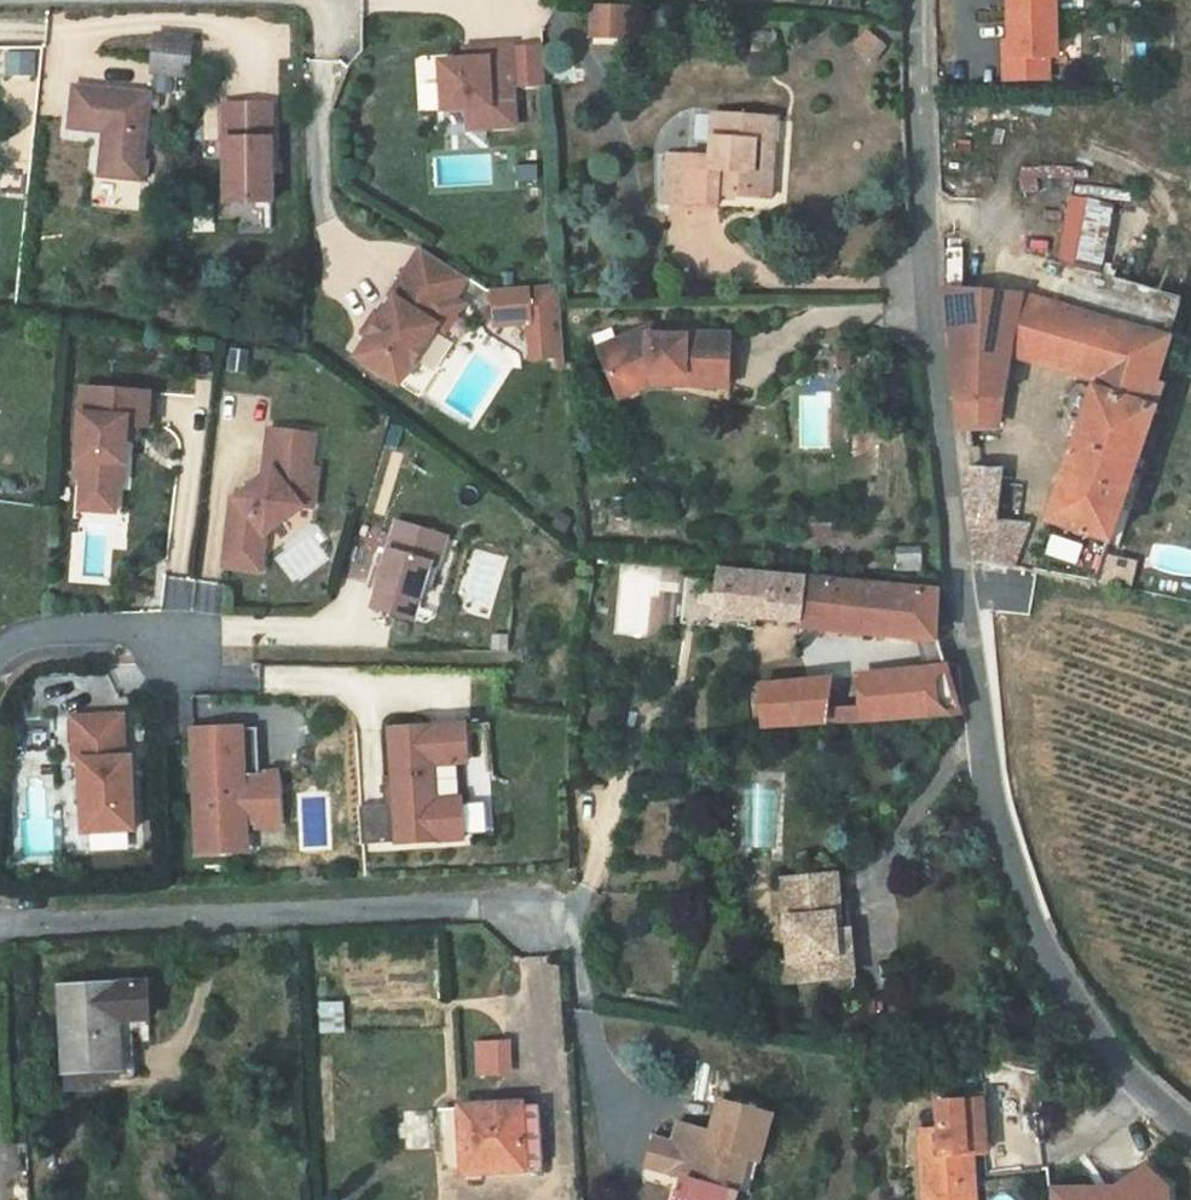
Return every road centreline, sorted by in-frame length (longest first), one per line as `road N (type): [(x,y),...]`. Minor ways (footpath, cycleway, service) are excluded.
road 1 (residential): [(1190,1147),(1054,983),(973,741),(942,408),(923,0)]
road 2 (residential): [(0,926),(550,911),(575,926),(590,1062),(628,1120)]
road 3 (residential): [(0,655),(24,639),(67,630),(150,630),(183,653)]

